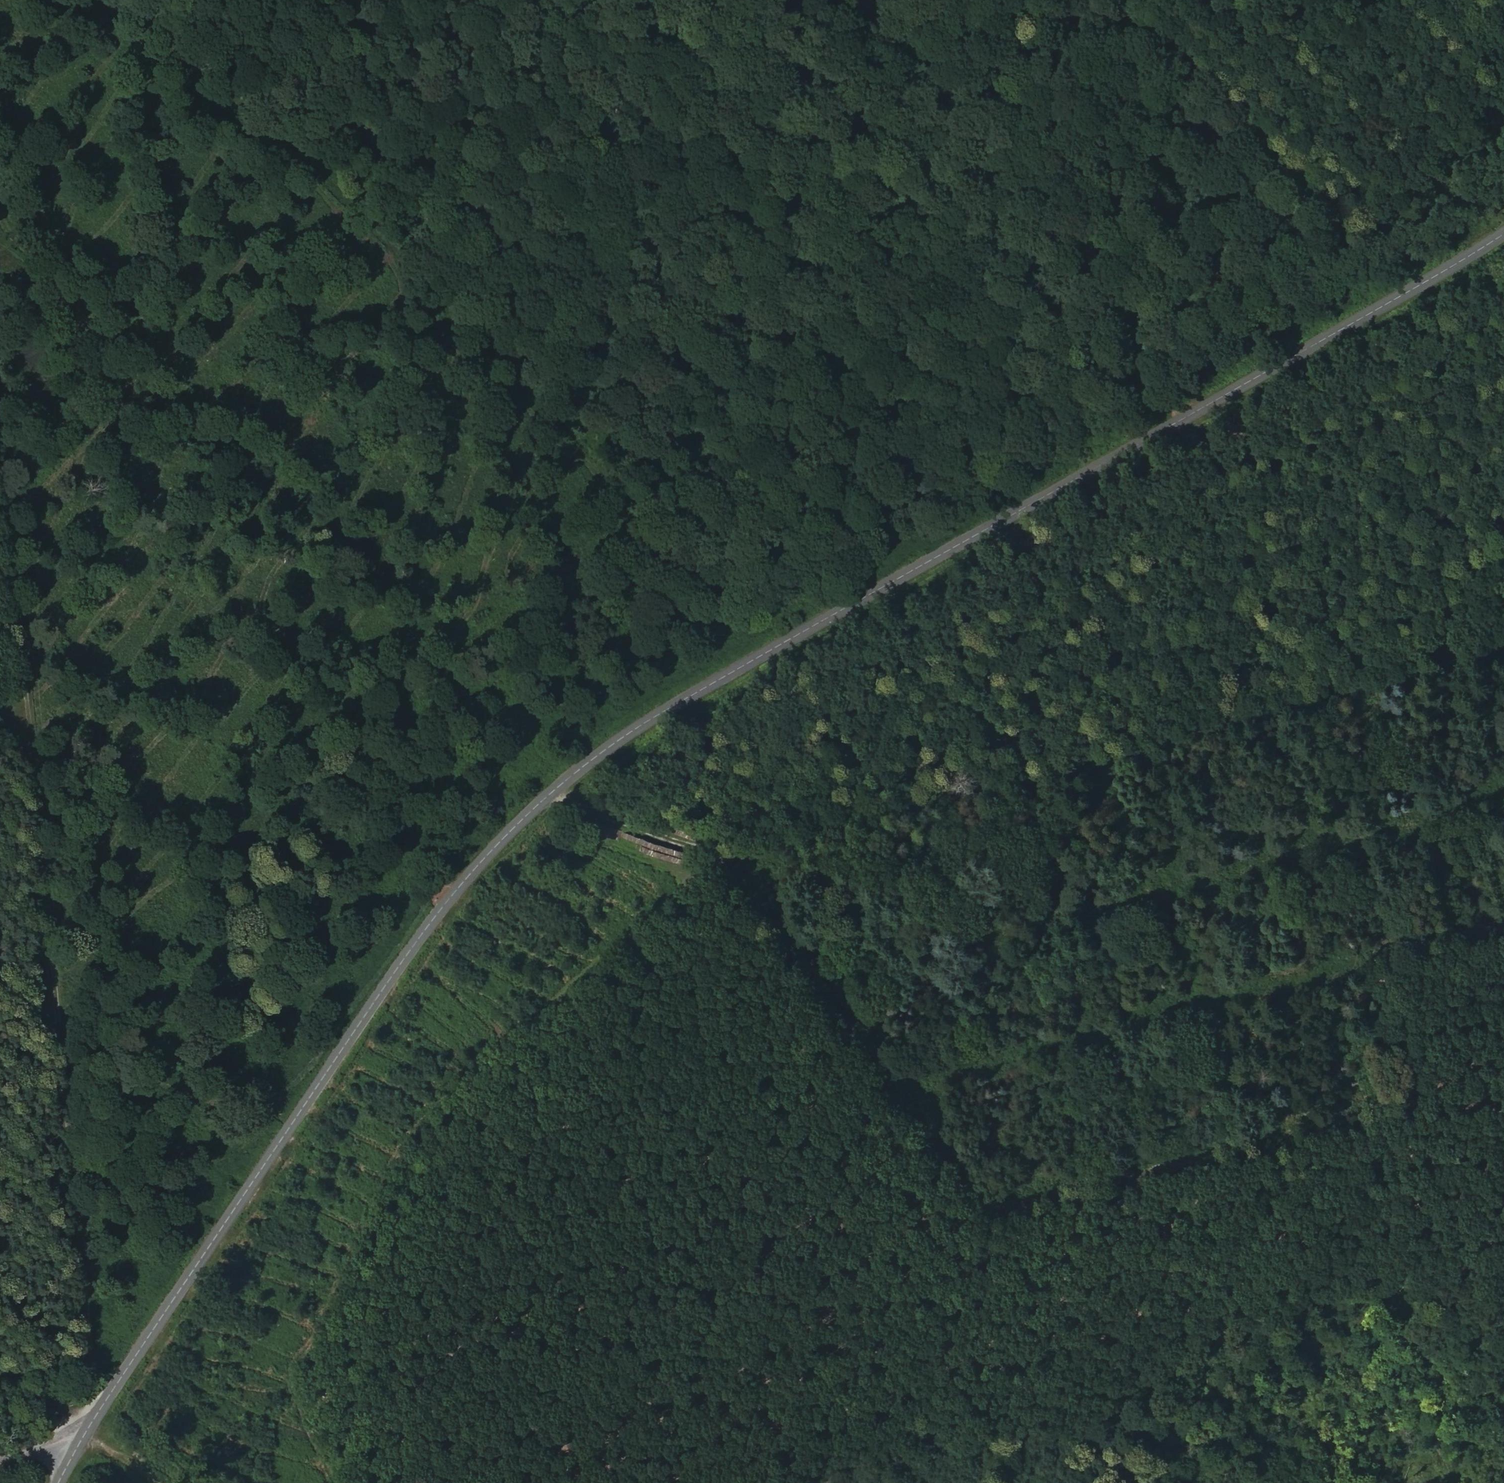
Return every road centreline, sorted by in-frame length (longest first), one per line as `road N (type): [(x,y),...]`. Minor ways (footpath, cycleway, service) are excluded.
road 1 (tertiary): [(1503,240),(660,706),(479,866),(422,934),(80,1438)]
road 2 (track): [(545,803),(748,855),(1503,650)]

